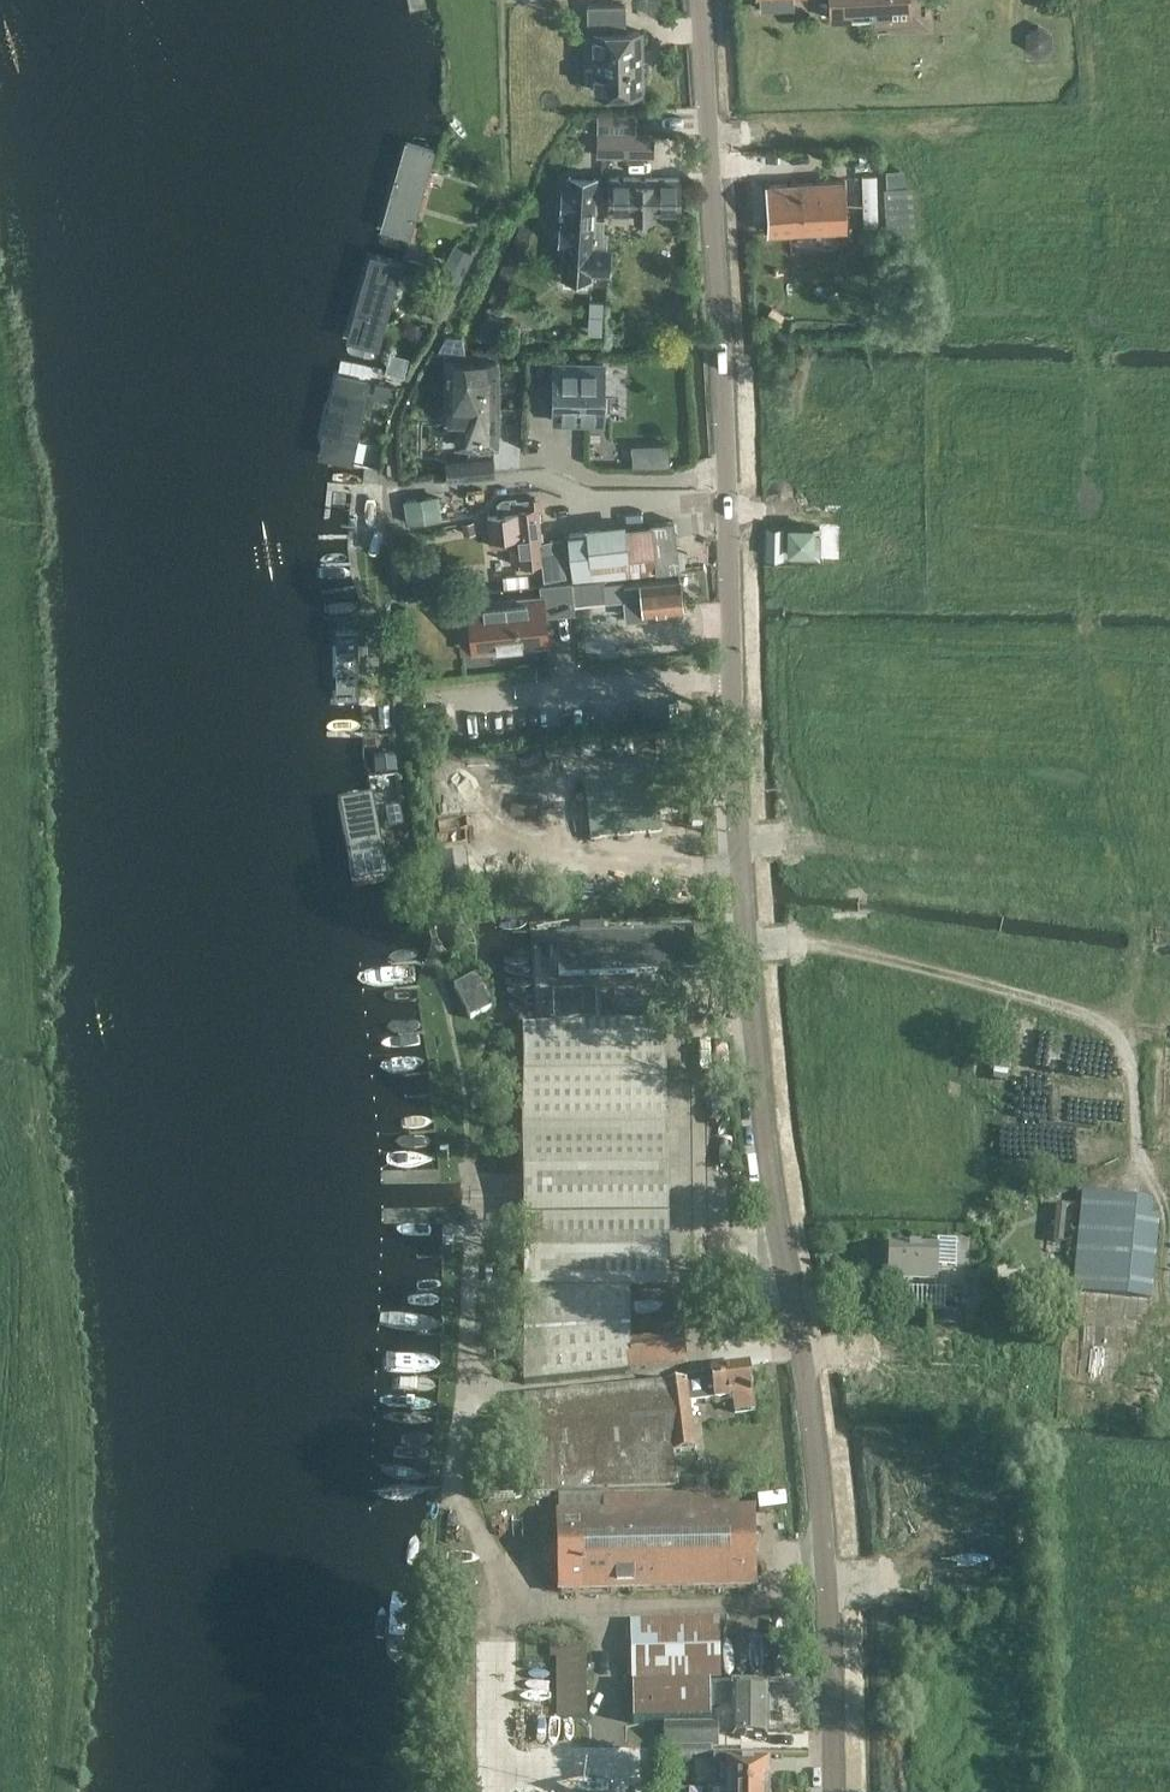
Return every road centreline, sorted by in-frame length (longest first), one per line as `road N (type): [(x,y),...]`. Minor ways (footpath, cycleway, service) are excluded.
road 1 (residential): [(832,1791),(820,1530),(765,1057),(701,0)]
road 2 (track): [(1132,880),(1093,722),(1090,342),(942,128),(713,130)]
road 3 (track): [(1132,880),(750,836)]
road 4 (track): [(1106,1028),(1070,1004),(756,929)]
road 5 (track): [(1106,1028),(1121,1016),(1141,956),(1132,880)]
road 6 (track): [(1138,1163),(1135,1083),(1121,1039),(1106,1028)]

